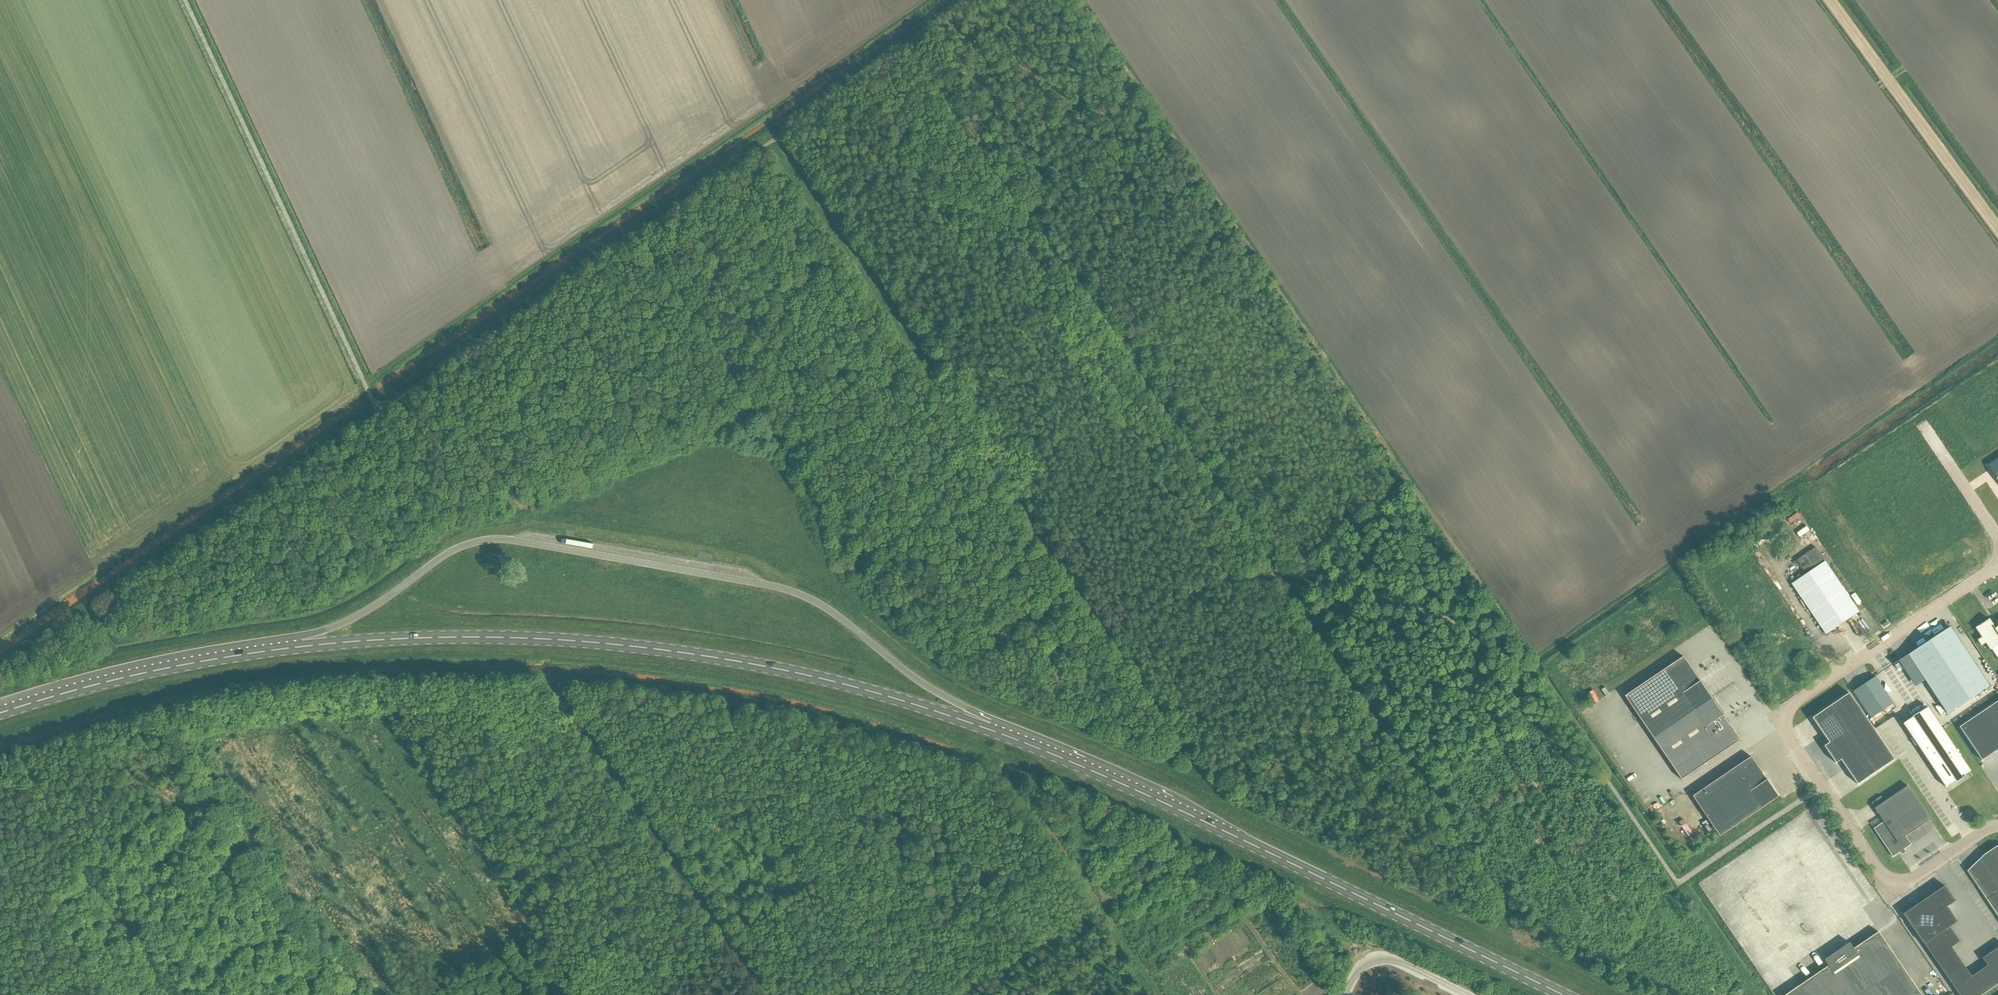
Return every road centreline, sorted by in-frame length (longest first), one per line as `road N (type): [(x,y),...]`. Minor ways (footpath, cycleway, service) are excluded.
road 1 (primary): [(1565,994),(1083,766),(940,711),(811,676),(719,658),(500,637),(266,651)]
road 2 (unclassified): [(1997,570),(1789,707),(1784,720),(1821,787),(1880,872),(1897,883),(1997,826)]
road 3 (track): [(1830,0),(1997,230)]
road 4 (primary): [(0,712),(120,678),(266,651)]
road 5 (track): [(777,139),(778,129),(964,0)]
road 6 (unclassified): [(1466,994),(1381,957),(1356,969),(1344,994)]
road 7 (unclassified): [(1924,426),(1997,537)]

